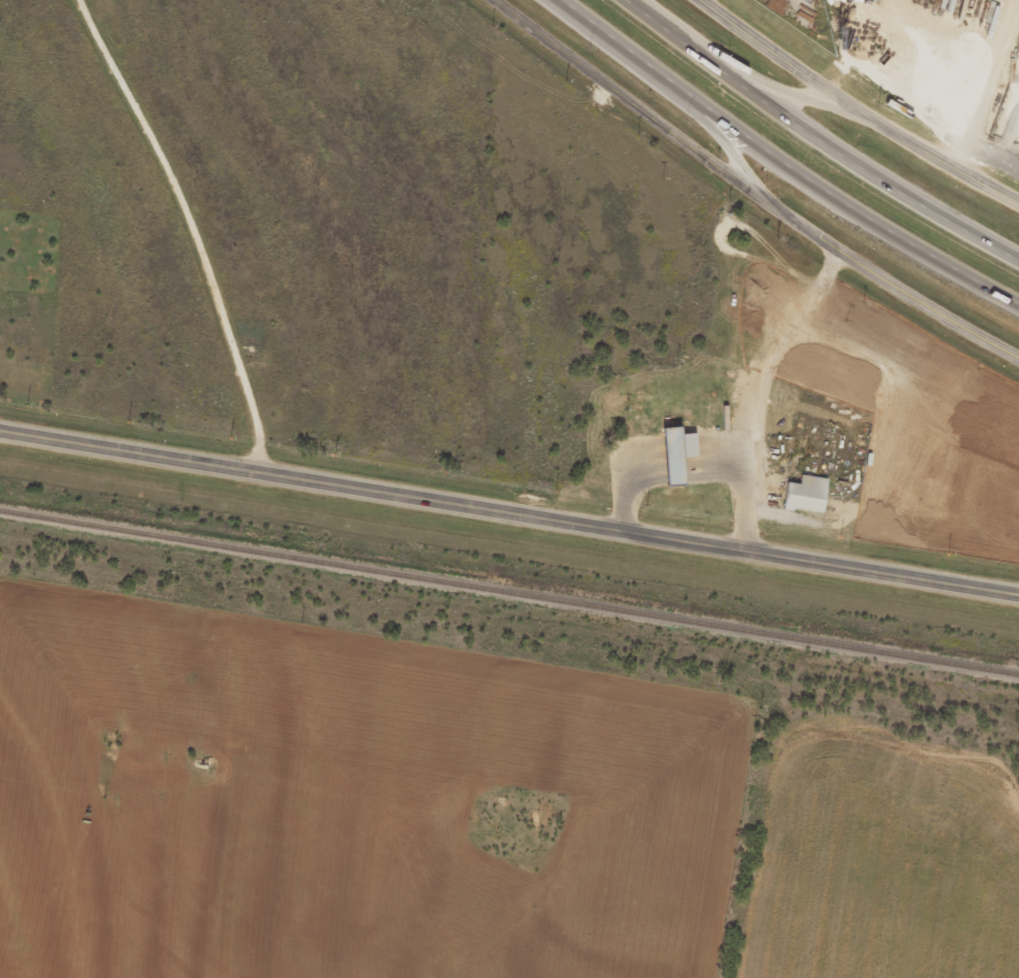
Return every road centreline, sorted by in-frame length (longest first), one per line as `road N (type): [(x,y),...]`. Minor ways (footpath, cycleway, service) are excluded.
road 1 (secondary): [(1018,593),(0,431)]
road 2 (motorway): [(544,0),(888,239),(1018,311)]
road 3 (motorway): [(1018,267),(695,62),(612,0)]
road 4 (tertiary): [(760,194),(500,0)]
road 5 (secondary): [(1018,356),(831,250),(760,194)]
road 6 (tertiary): [(857,116),(695,0)]
road 7 (secondary): [(1018,208),(857,116)]
road 8 (motorway): [(857,116),(695,62)]
road 9 (motorway): [(676,98),(760,194)]

